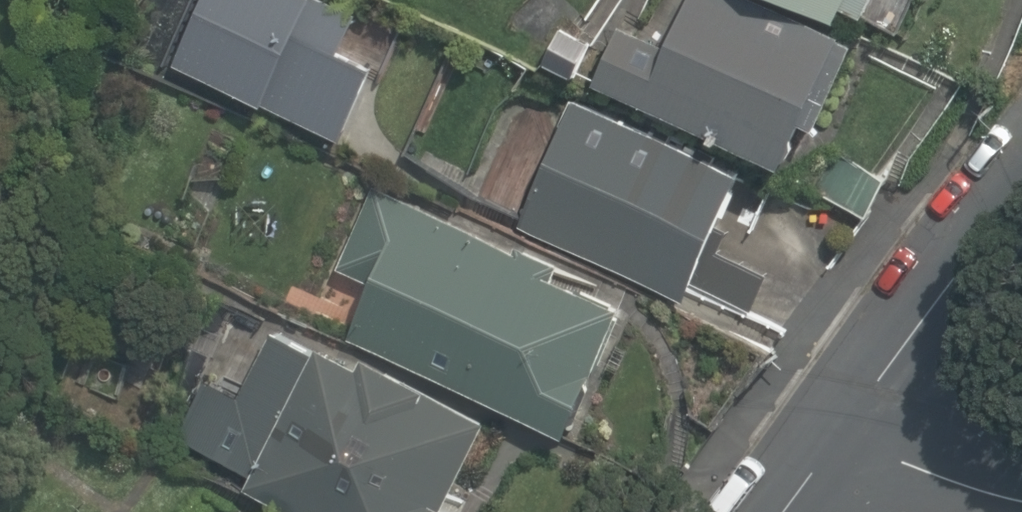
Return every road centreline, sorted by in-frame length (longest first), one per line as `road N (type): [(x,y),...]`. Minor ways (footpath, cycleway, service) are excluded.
road 1 (tertiary): [(1021,172),(818,444)]
road 2 (residential): [(1021,489),(818,444)]

